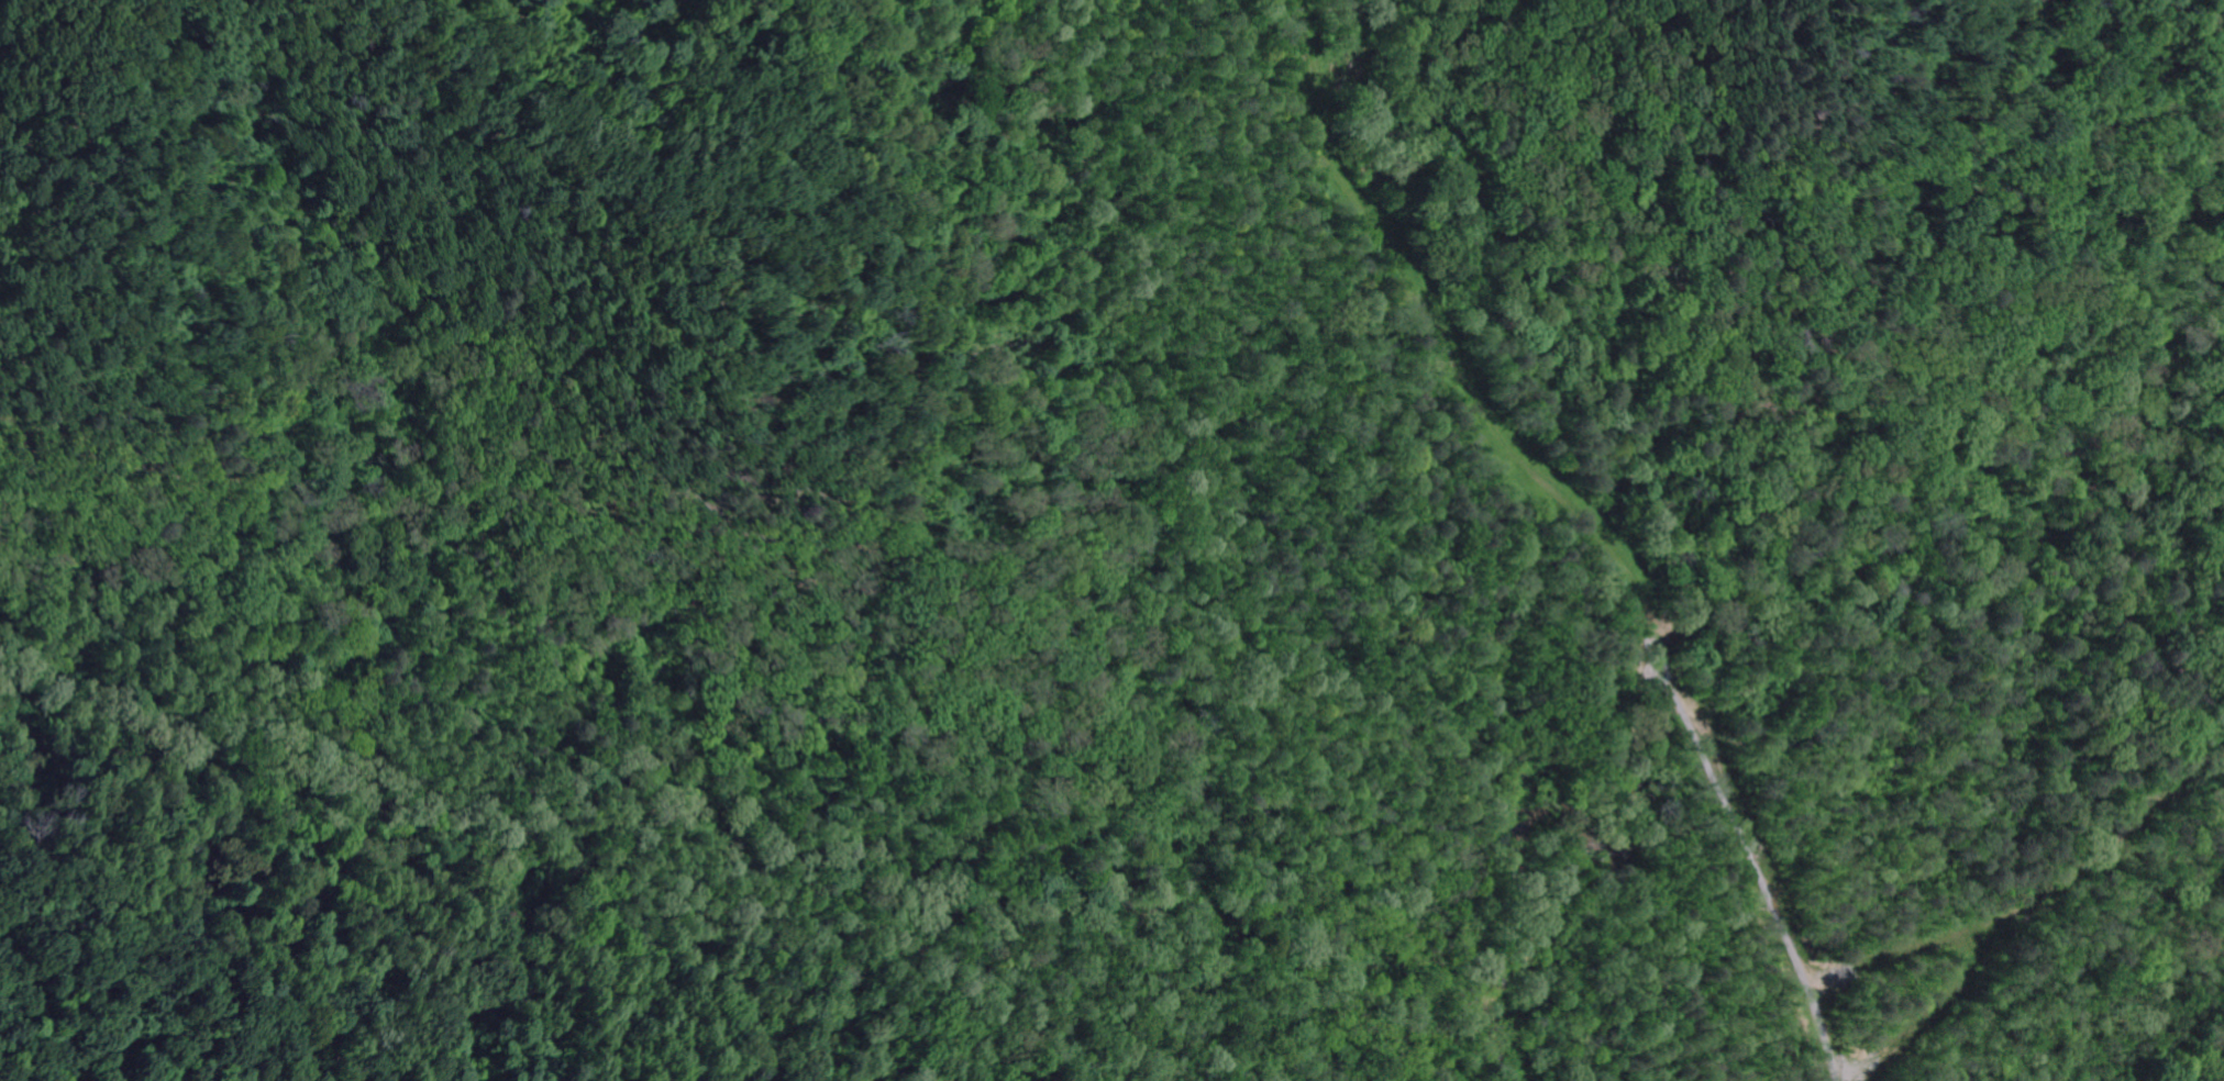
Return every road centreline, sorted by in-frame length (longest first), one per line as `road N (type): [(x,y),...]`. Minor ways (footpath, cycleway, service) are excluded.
road 1 (track): [(1838,1080),(1814,998),(1755,865)]

